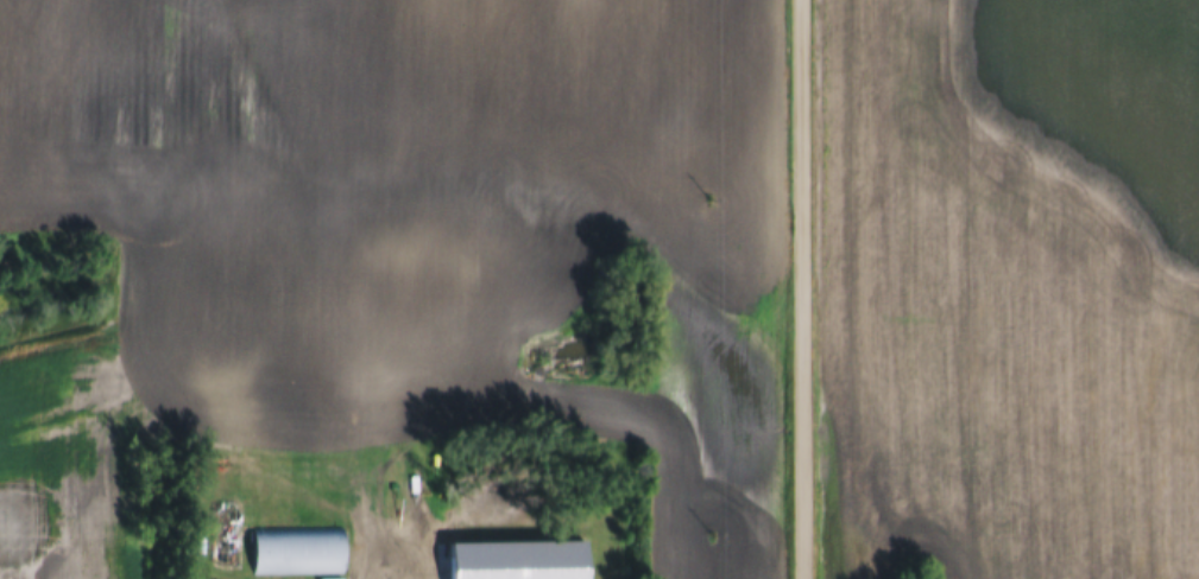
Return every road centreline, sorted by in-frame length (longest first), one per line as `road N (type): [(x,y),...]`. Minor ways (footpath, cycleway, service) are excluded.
road 1 (residential): [(798,578),(797,0)]

